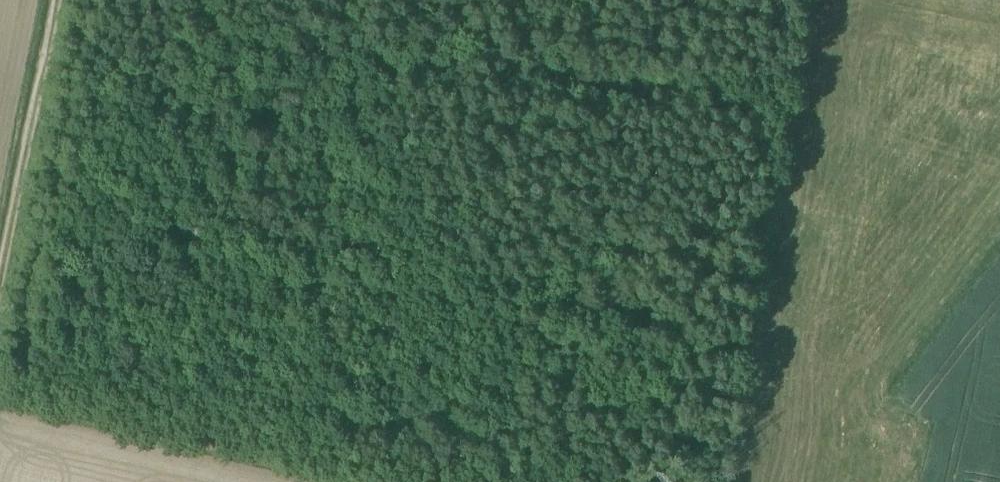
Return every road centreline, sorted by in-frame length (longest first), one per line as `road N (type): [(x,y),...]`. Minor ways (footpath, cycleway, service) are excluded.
road 1 (track): [(58,0),(0,298)]

